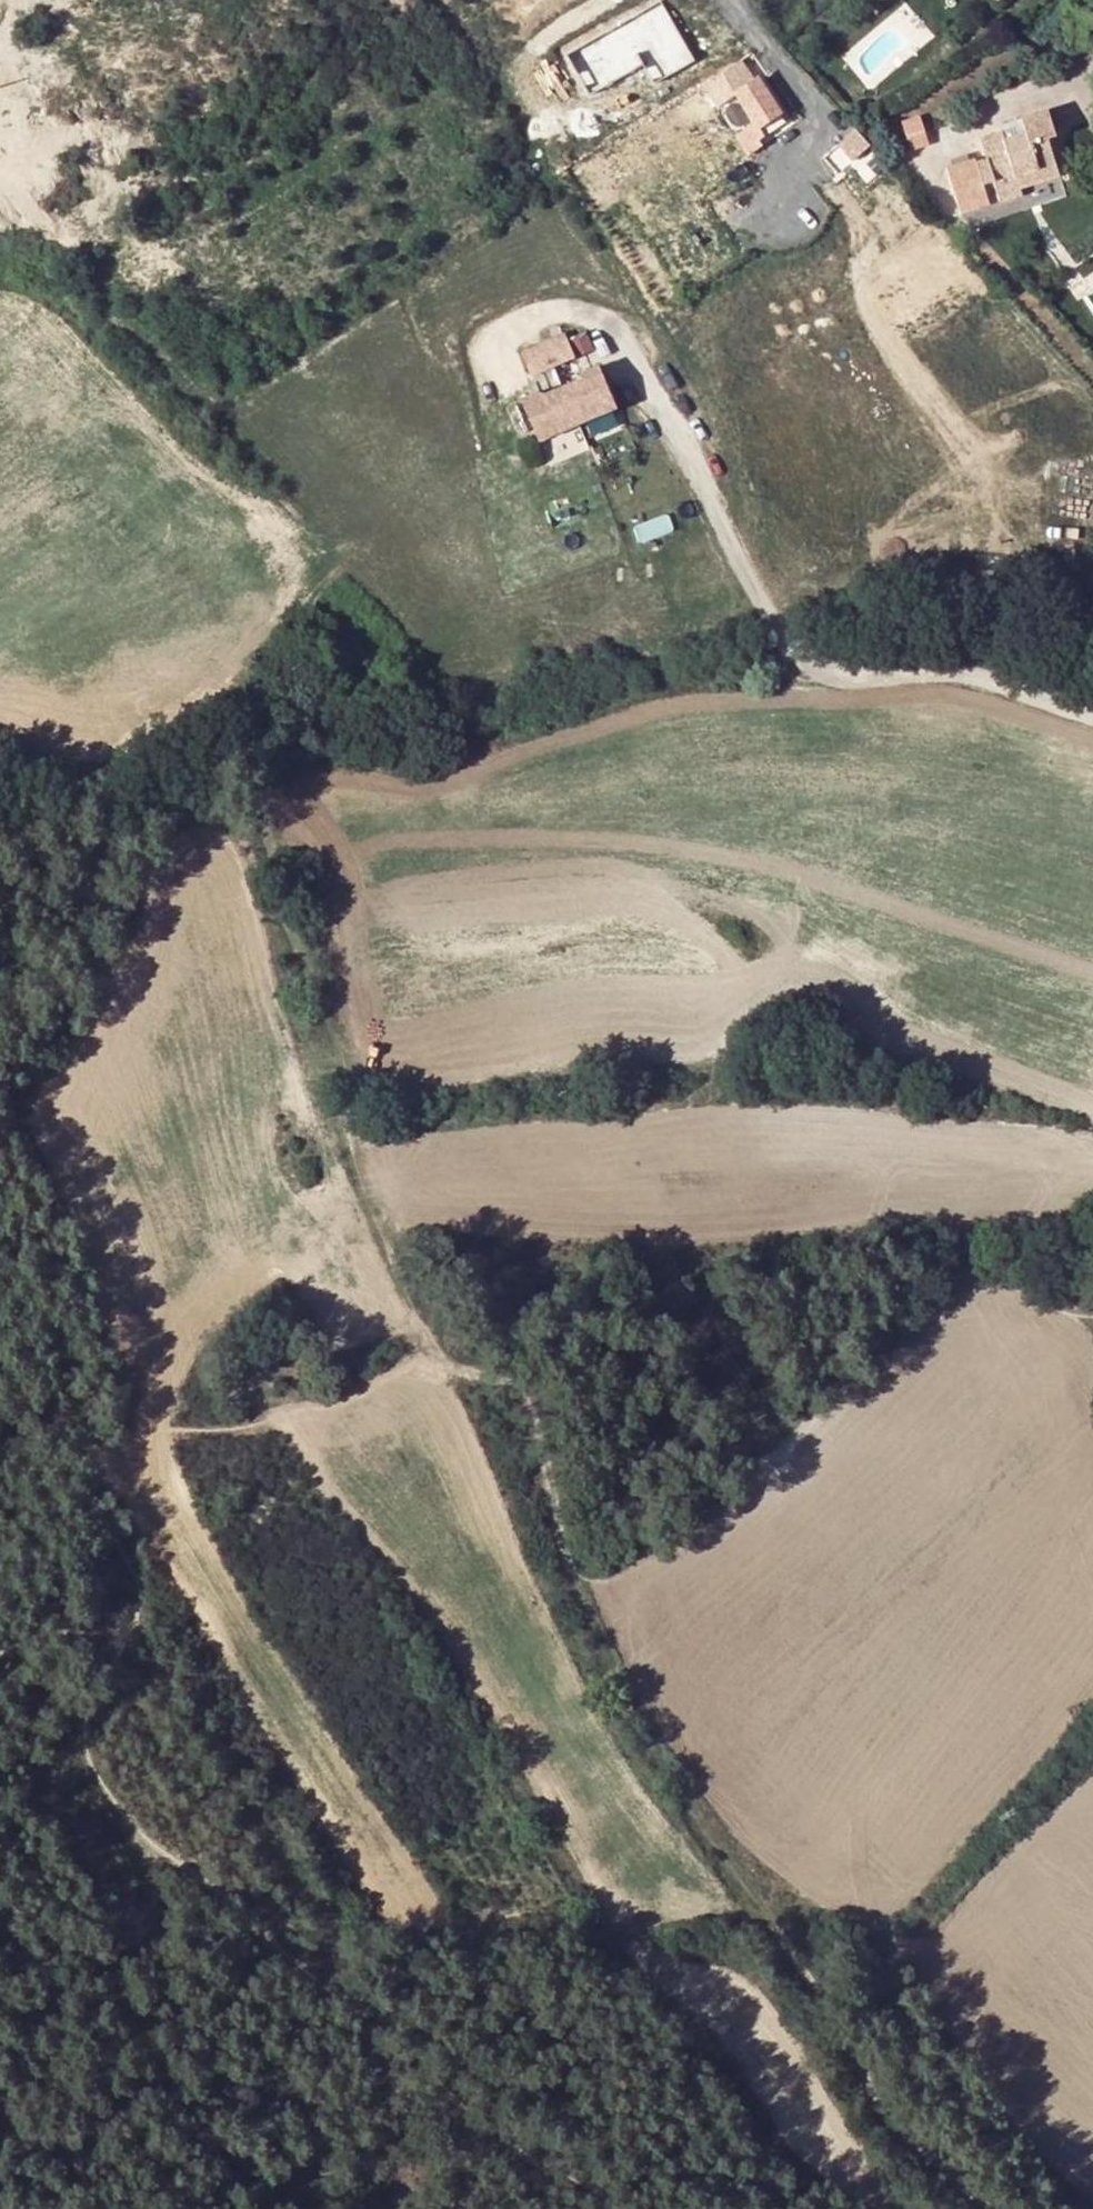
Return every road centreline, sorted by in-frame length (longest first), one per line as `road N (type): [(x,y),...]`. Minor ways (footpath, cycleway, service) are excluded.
road 1 (track): [(997,2208),(894,2118),(620,1703),(561,1561),(553,1469),(524,1395),(486,1372),(459,1366),(259,1428),(117,1441),(92,1465),(105,1518),(140,1571),(144,1604),(94,1710),(88,1742),(97,1771),(170,1853),(312,1977)]

